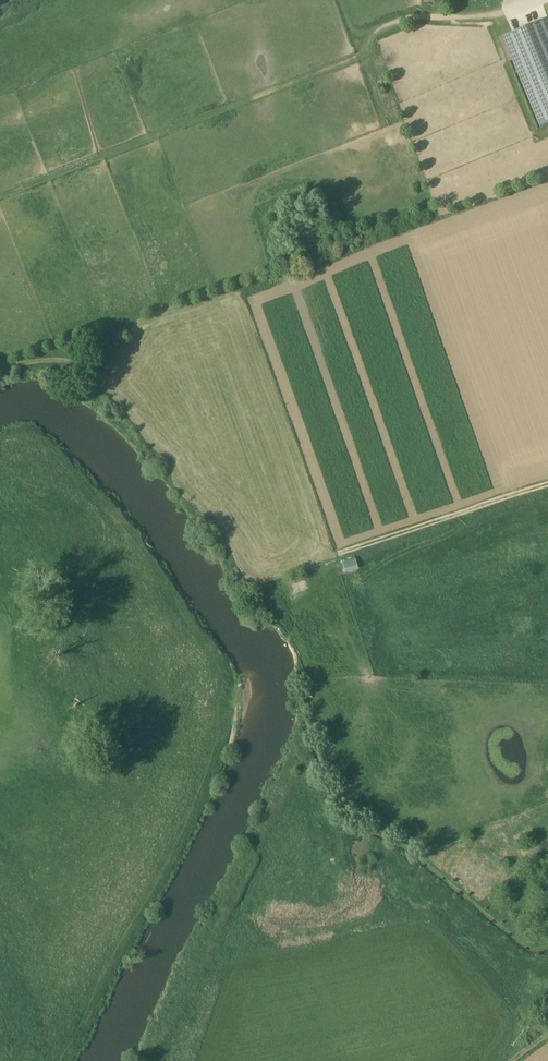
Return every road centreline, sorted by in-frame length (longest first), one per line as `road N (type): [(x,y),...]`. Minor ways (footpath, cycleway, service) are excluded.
road 1 (track): [(339,555),(547,485)]

